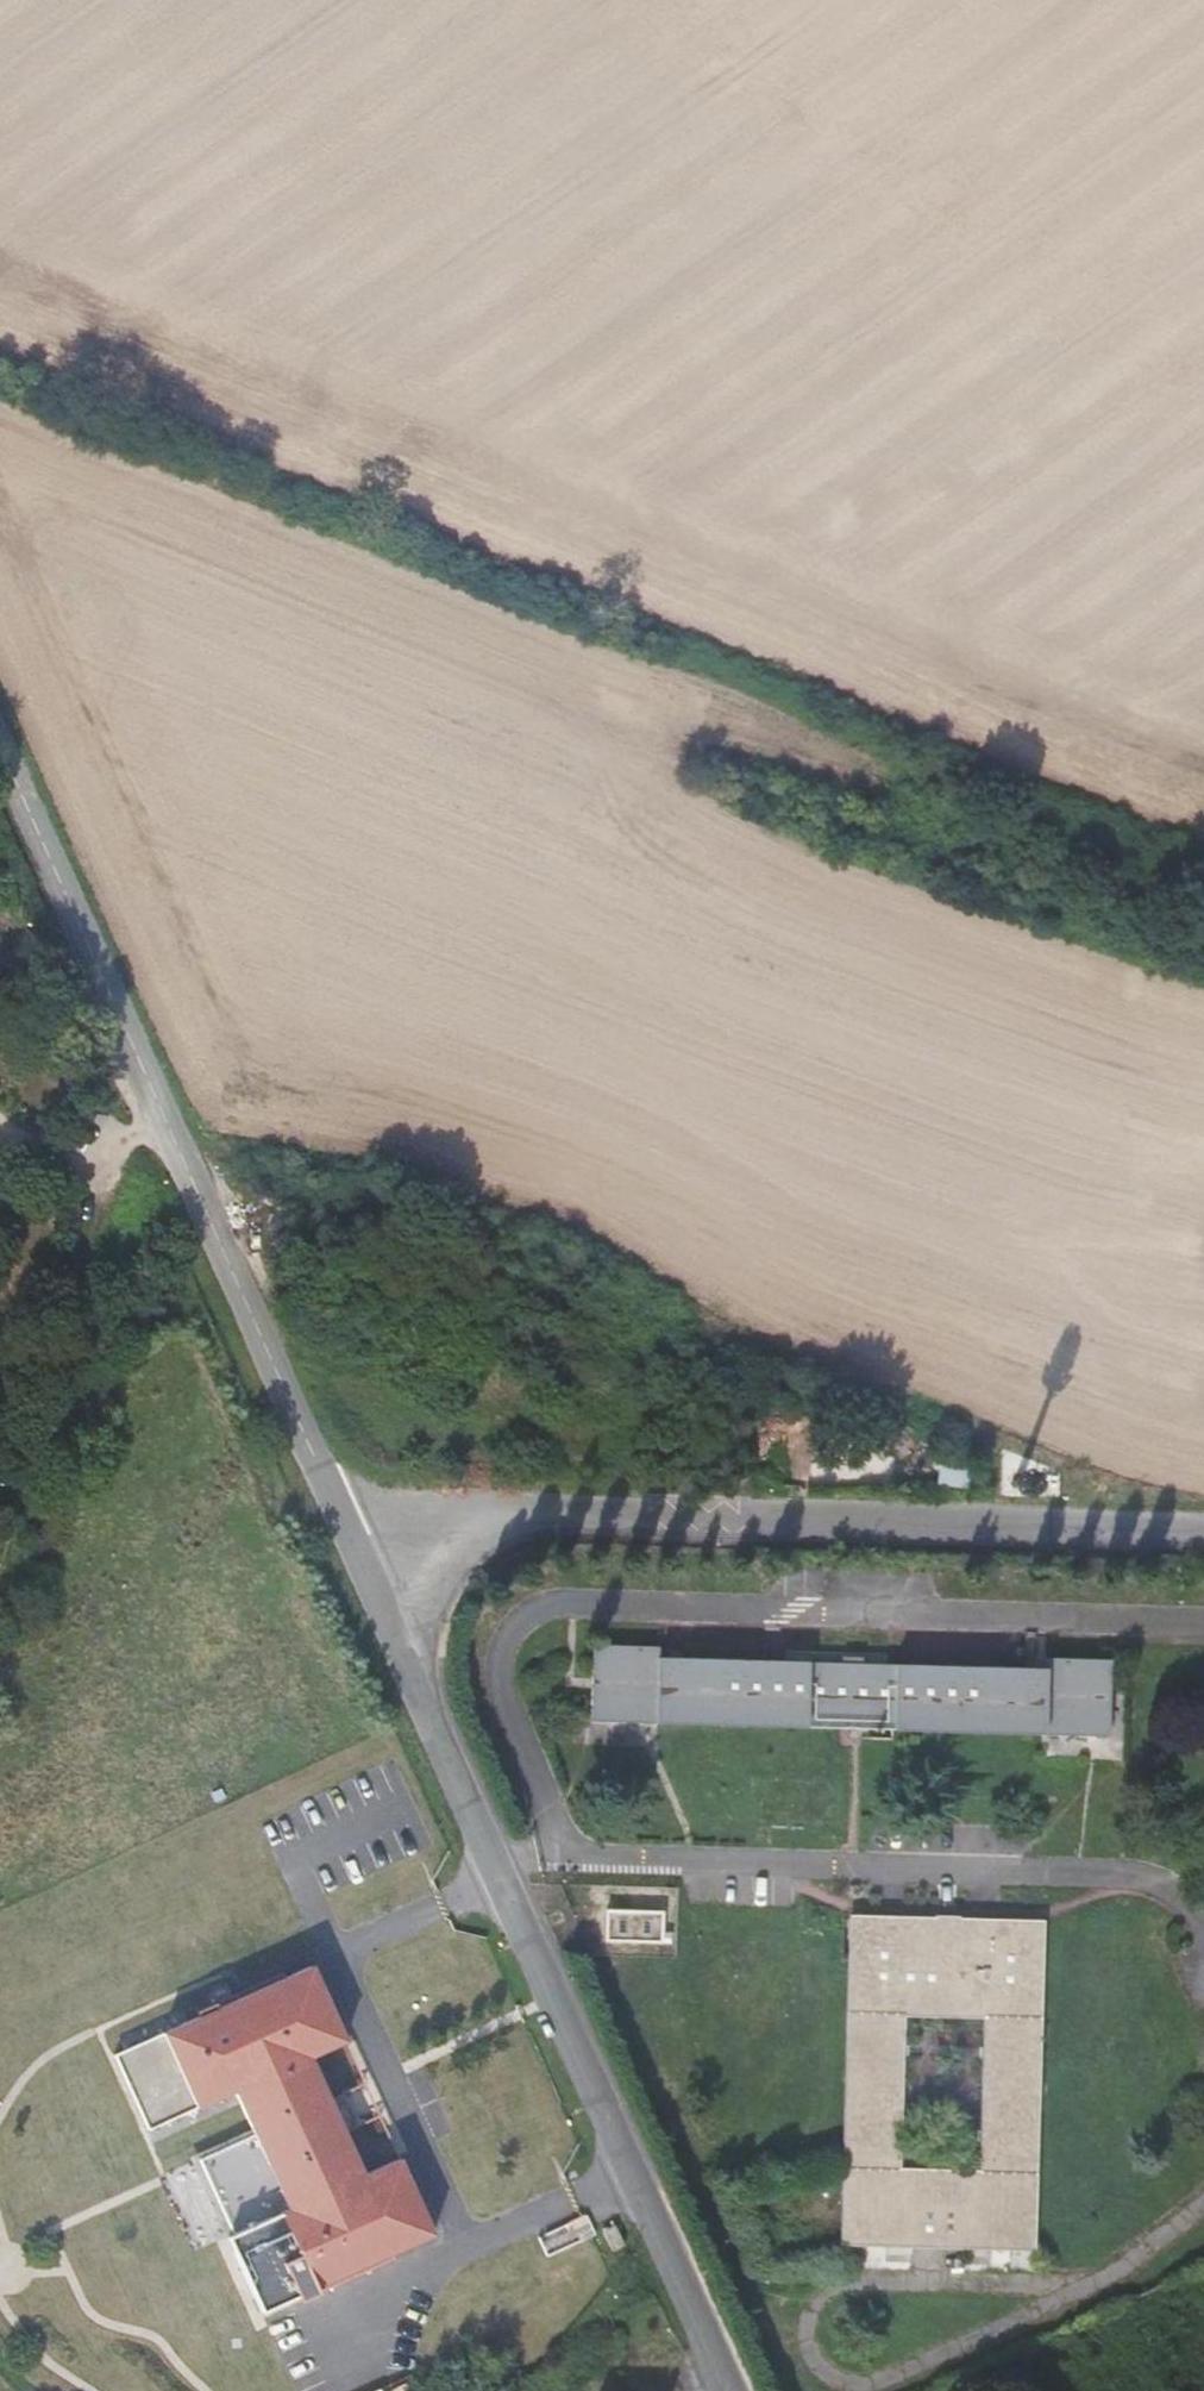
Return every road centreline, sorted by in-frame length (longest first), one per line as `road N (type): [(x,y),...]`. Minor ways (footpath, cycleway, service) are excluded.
road 1 (residential): [(730,2390),(365,1560)]
road 2 (residential): [(365,1560),(0,751)]
road 3 (unclassified): [(1203,1535),(517,1518),(365,1560)]

